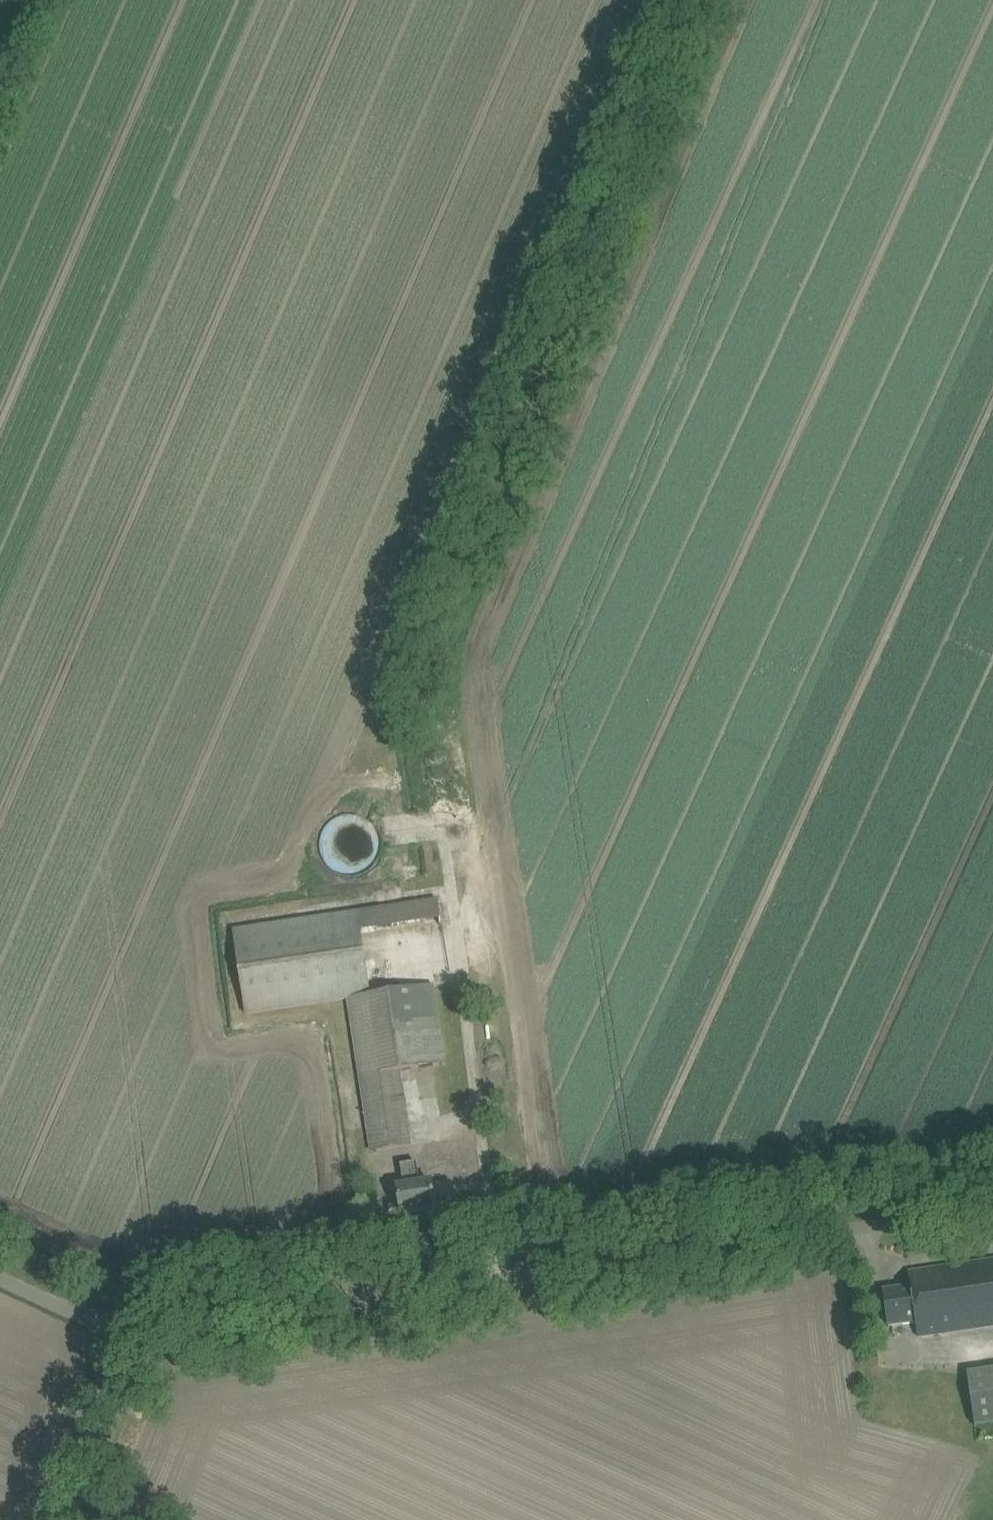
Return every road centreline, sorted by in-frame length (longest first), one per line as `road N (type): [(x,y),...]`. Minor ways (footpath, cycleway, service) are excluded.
road 1 (unclassified): [(0,1280),(100,1322),(210,1327),(992,1211)]
road 2 (track): [(509,446),(688,0)]

